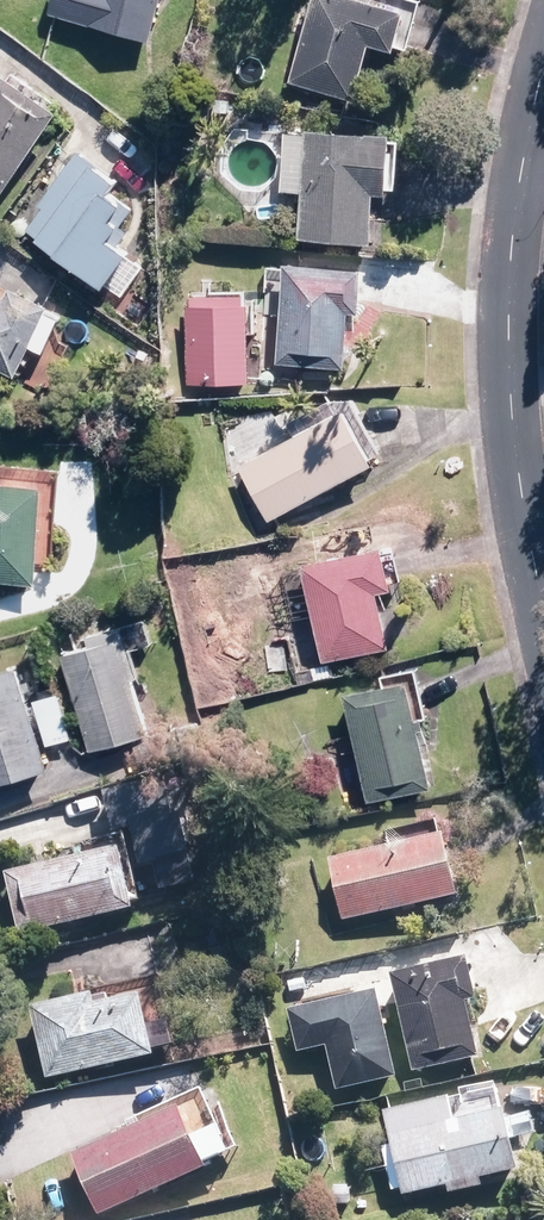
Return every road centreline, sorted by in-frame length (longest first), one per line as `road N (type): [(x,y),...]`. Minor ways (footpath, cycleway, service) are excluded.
road 1 (residential): [(543,65),(515,209),(509,364),(514,446),(543,615)]

